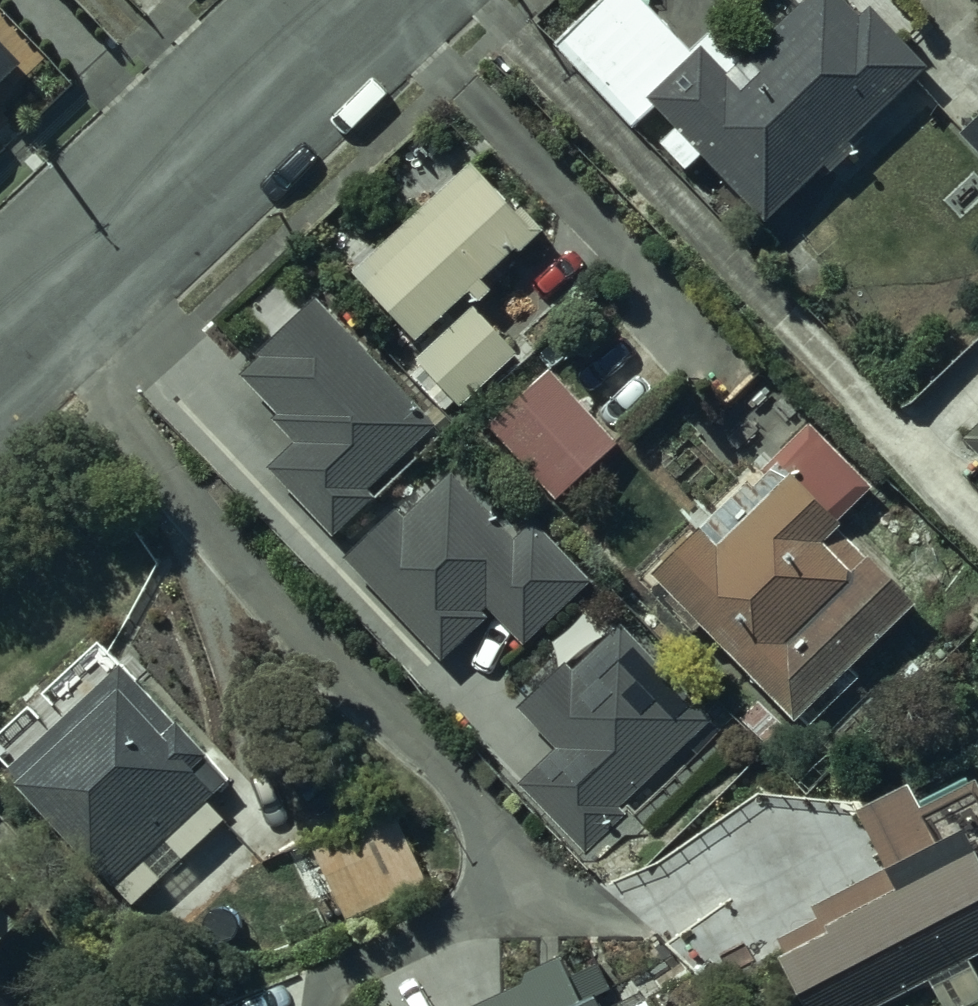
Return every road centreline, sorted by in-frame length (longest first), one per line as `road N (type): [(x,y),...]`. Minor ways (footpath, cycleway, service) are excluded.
road 1 (residential): [(529,884),(26,312)]
road 2 (residential): [(352,0),(26,312)]

